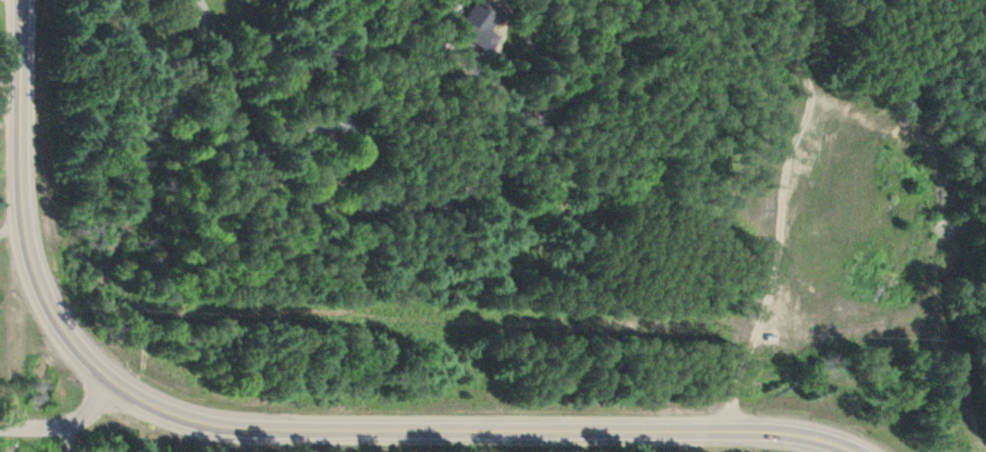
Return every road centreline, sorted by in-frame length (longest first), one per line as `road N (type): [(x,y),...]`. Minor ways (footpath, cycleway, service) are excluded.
road 1 (secondary): [(856,451),(783,434),(230,429),(150,405),(84,355),(36,272),(24,224),(22,0)]
road 2 (residential): [(632,0),(586,52),(533,135),(461,195),(422,206),(296,205),(246,163),(225,86)]
road 3 (residential): [(115,383),(91,417),(69,427),(0,429)]

